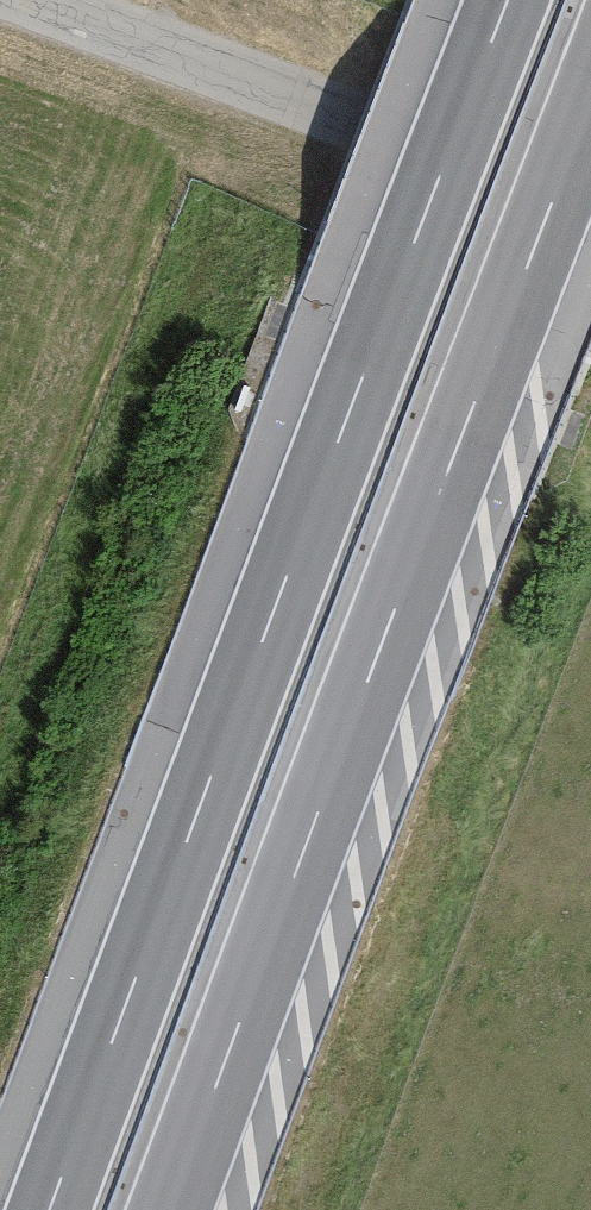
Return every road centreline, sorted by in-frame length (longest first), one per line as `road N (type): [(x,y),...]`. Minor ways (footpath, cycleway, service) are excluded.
road 1 (motorway): [(506,0),(45,1209)]
road 2 (motorway): [(165,1209),(590,76)]
road 3 (unclassified): [(35,0),(590,207)]

